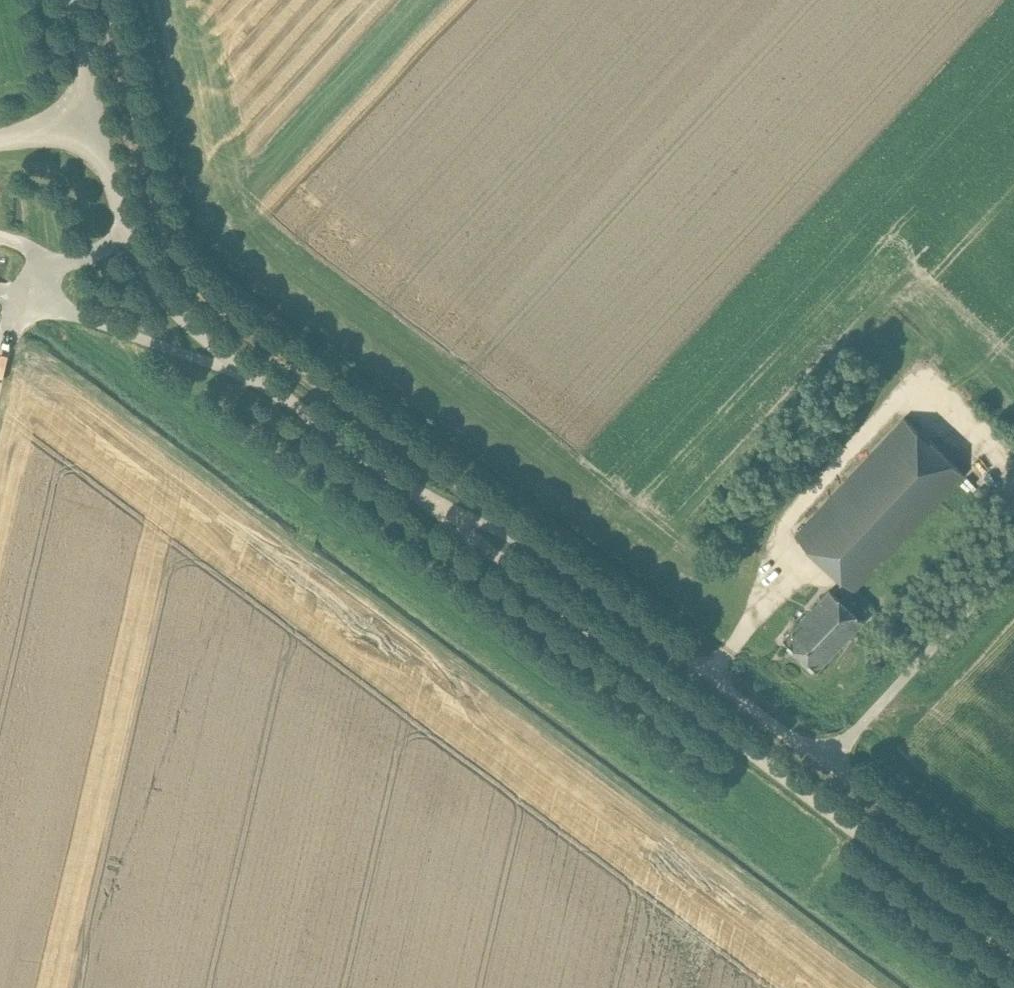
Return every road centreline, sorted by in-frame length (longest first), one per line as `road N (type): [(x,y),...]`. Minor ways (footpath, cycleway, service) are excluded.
road 1 (track): [(697,788),(54,307)]
road 2 (unclassified): [(425,501),(1013,950)]
road 3 (unclassified): [(826,762),(570,570),(425,501)]
road 4 (unclassified): [(826,762),(1013,560)]
road 5 (unclassified): [(252,375),(23,296)]
road 6 (unclassified): [(826,762),(1013,902)]
road 7 (unclassified): [(425,501),(252,375)]
road 8 (unclassified): [(252,375),(170,305),(128,235)]
road 9 (track): [(963,987),(830,889)]
road 10 (unclassified): [(128,235),(43,275),(23,296)]
road 11 (unclassified): [(128,235),(94,117)]

